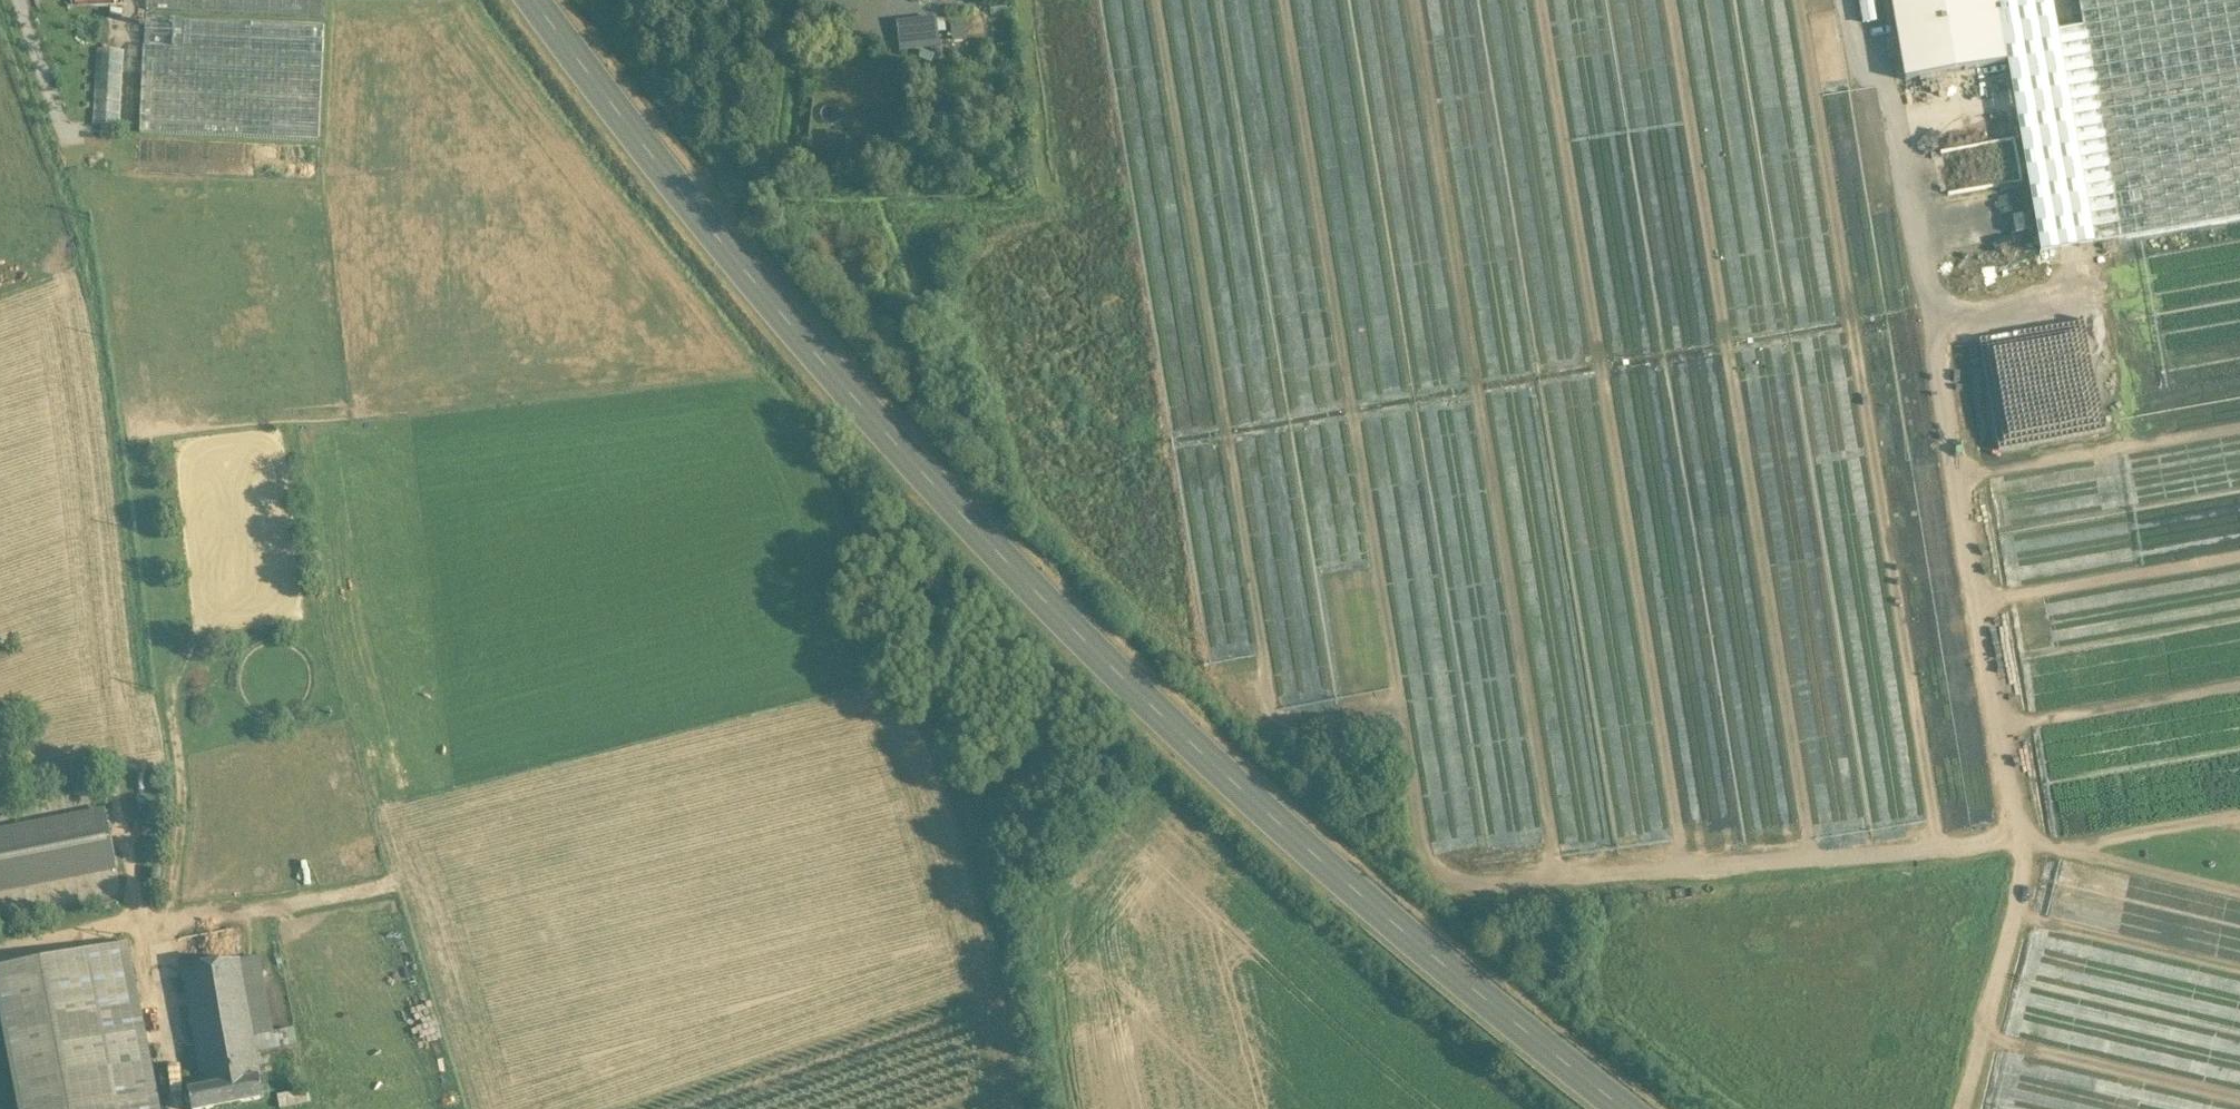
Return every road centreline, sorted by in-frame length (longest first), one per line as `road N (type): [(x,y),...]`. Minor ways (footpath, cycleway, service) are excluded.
road 1 (primary): [(534,0),(750,279),(928,480),(1157,713),(1356,895),(1620,1108)]
road 2 (track): [(1409,0),(1423,110),(1408,299),(1405,816),(1434,886),(1486,906),(2023,880)]
road 3 (track): [(1872,0),(2024,842),(2023,880),(1948,1108)]
road 4 (track): [(1927,292),(2239,234)]
road 5 (track): [(1092,1108),(1069,1006),(1058,886)]

